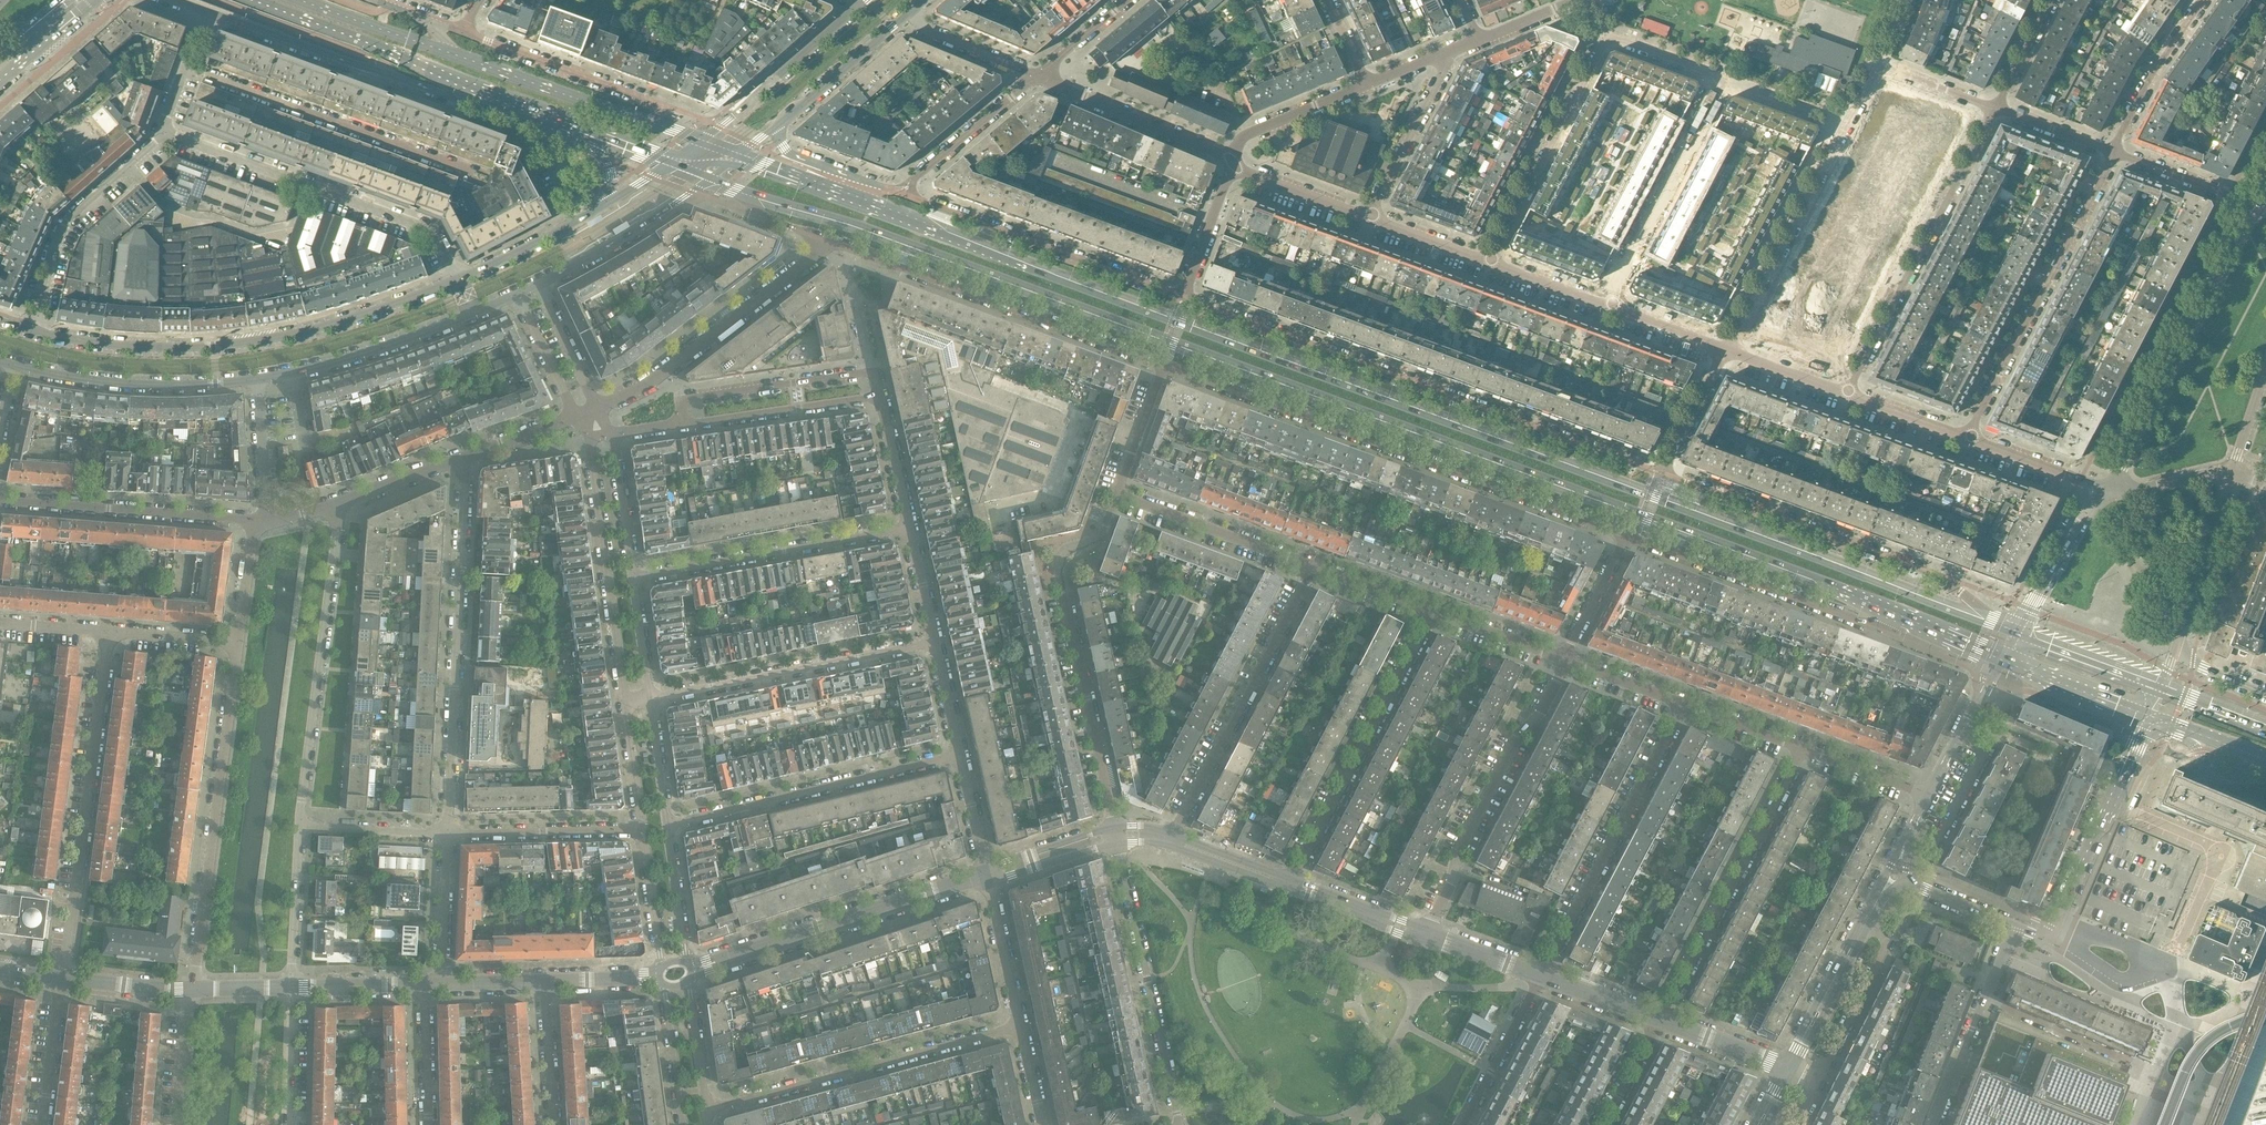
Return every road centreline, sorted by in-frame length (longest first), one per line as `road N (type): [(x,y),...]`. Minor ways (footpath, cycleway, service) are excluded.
road 1 (primary): [(745,195),(850,225),(1907,620)]
road 2 (primary): [(1975,614),(840,196)]
road 3 (residential): [(1609,305),(1720,91),(1717,76),(1611,40),(1492,261)]
road 4 (residential): [(1661,472),(1183,297)]
road 5 (residential): [(1165,365),(1626,536)]
road 6 (residential): [(457,281),(327,326),(240,343),(150,347),(35,331)]
road 7 (primary): [(208,11),(541,130),(570,129)]
road 8 (residential): [(1117,490),(1098,537),(1057,561),(1115,834)]
road 9 (residential): [(466,457),(448,833)]
road 10 (residential): [(831,242),(1165,365)]
road 11 (residential): [(239,642),(192,990)]
road 12 (residential): [(1975,614),(1943,579),(1661,472)]
road 13 (residential): [(61,978),(111,633)]
road 14 (residential): [(2257,206),(2104,493)]
road 15 (residential): [(1725,352),(1879,66)]
road 16 (residential): [(299,825),(336,503)]
road 17 (residential): [(709,1110),(1020,1025)]
road 18 (residential): [(1968,437),(2114,152)]
road 19 (residential): [(1995,109),(1848,393)]
road 20 (trunk): [(252,0),(545,119)]
road 21 (residential): [(483,177),(186,70)]
road 22 (residential): [(691,969),(988,874)]
road 23 (residential): [(1428,934),(1520,725),(1538,710),(1564,658)]
road 24 (residential): [(1171,839),(1314,567)]
road 25 (residential): [(1291,882),(1436,612)]
road 26 (residential): [(1541,975),(1683,704)]
road 27 (residential): [(1661,1020),(1801,749)]
road 28 (residential): [(1183,297),(897,192)]
road 29 (residential): [(669,823),(959,753)]
road 30 (residential): [(1626,536),(1868,627),(1907,620)]
road 31 (residential): [(1115,834),(1177,1124)]
road 32 (residential): [(934,640),(651,701)]
road 33 (residential): [(598,409),(650,383),(831,242)]
road 34 (residential): [(2265,693),(2180,655),(2183,621),(2230,475)]
road 35 (residential): [(634,576),(909,528)]
road 36 (residential): [(589,438),(627,705)]
road 37 (residential): [(261,520),(0,500)]
road 38 (primary): [(2265,727),(2033,638)]
road 39 (residential): [(1915,884),(2020,660)]
road 40 (residential): [(14,365),(141,385),(259,378)]
road 41 (residential): [(879,396),(873,372),(684,399),(680,425)]
road 42 (residential): [(666,127),(652,104),(460,32)]
road 43 (residential): [(130,168),(160,204),(252,233),(290,226),(305,187)]
road 44 (residential): [(259,378),(385,348),(472,314)]
road 45 (residential): [(2016,927),(1934,1124)]
road 46 (residential): [(1232,161),(1037,79)]
road 47 (residential): [(1314,567),(1117,490)]
road 48 (residential): [(860,5),(702,141)]
road 49 (residential): [(680,425),(879,396)]
road 50 (residential): [(539,285),(707,182)]
road 51 (residential): [(130,168),(62,229),(35,331)]
road 52 (residential): [(448,833),(642,831)]
road 53 (residential): [(457,281),(426,230),(305,187)]
road 54 (primary): [(2020,660),(2196,725)]
road 55 (trunk): [(634,118),(460,57)]
road 56 (residential): [(1370,217),(1446,69),(1446,54)]
road 57 (residential): [(897,192),(1037,79)]
road 58 (residential): [(2114,152),(2204,0)]
road 59 (residential): [(609,203),(457,281)]
road 60 (trunk): [(460,57),(299,0)]
road 61 (residential): [(1462,1124),(1541,975)]
road 62 (residential): [(1820,1080),(1892,931)]
road 63 (residential): [(2104,493),(2017,631)]
road 64 (residential): [(779,123),(903,18)]
road 65 (residential): [(292,987),(299,825)]
road 66 (residential): [(1789,1066),(1865,923)]
road 67 (residential): [(2033,638),(2104,493)]
road 68 (residential): [(1232,161),(1247,136),(1367,84)]
road 69 (residential): [(2002,654),(1927,794)]
road 70 (residential): [(1020,1025),(988,874)]
road 71 (residential): [(2114,152),(2257,206)]
road 72 (residential): [(305,187),(163,132)]
road 73 (residential): [(448,833),(443,983)]
road 74 (residential): [(1370,217),(1250,175),(1232,161)]
road 75 (residential): [(448,833),(299,825)]
road 76 (residential): [(1037,79),(903,18)]
road 77 (residential): [(42,1124),(61,978)]
road 78 (residential): [(2104,493),(1968,437)]
road 79 (residential): [(1428,934),(1291,882)]
road 80 (residential): [(1183,297),(1232,161)]
road 81 (residential): [(552,1124),(542,980)]
road 82 (residential): [(634,576),(613,434)]
road 83 (residential): [(261,520),(259,378)]
road 84 (residential): [(687,962),(669,823)]
road 85 (residential): [(664,985),(681,1124)]
road 86 (residential): [(425,984),(428,1124)]
road 87 (residential): [(336,503),(466,457)]
road 88 (residential): [(642,831),(662,967)]
road 89 (residential): [(598,409),(539,285)]
road 90 (residential): [(517,294),(576,418)]
road 91 (residential): [(288,1124),(292,987)]
road 92 (residential): [(1564,658),(1626,536)]
road 93 (residential): [(1564,658),(1436,612)]
road 94 (residential): [(1789,1066),(1661,1020)]
road 95 (residential): [(1661,472),(1725,352)]
road 96 (residential): [(909,528),(879,396)]
road 97 (residential): [(192,990),(180,1124)]
road 98 (residential): [(1165,365),(1117,490)]
road 99 (residential): [(1927,794),(1801,749)]
road 100 (residential): [(988,874),(1115,834)]
road 101 (residential): [(292,987),(425,984)]
road 102 (residential): [(61,978),(192,990)]
road 103 (residential): [(1436,612),(1314,567)]
road 104 (residential): [(709,1110),(688,982)]
road 105 (residential): [(1492,261),(1370,217)]
road 106 (residential): [(1848,393),(1725,352)]
road 107 (residential): [(111,633),(239,642)]
road 108 (residential): [(1661,1020),(1541,975)]
road 109 (residential): [(1968,437),(1848,393)]
road 110 (residential): [(1683,704),(1564,658)]
road 111 (residential): [(1291,882),(1171,839)]
road 112 (residential): [(2104,493),(2230,475)]
road 113 (residential): [(627,705),(642,831)]
road 114 (residential): [(1995,109),(2114,152)]
road 115 (residential): [(1801,749),(1683,704)]
road 116 (residential): [(651,701),(634,576)]
road 117 (primary): [(0,85),(93,0)]
road 118 (residential): [(1725,352),(1609,305)]
road 119 (residential): [(1609,305),(1492,261)]
road 120 (residential): [(988,874),(959,753)]
road 121 (residential): [(261,520),(239,642)]
road 122 (residential): [(1879,66),(1995,109)]
road 123 (residential): [(2053,0),(1995,109)]
road 124 (residential): [(669,823),(651,701)]
road 125 (residential): [(1129,0),(1037,79)]
road 126 (residential): [(1541,975),(1428,934)]

